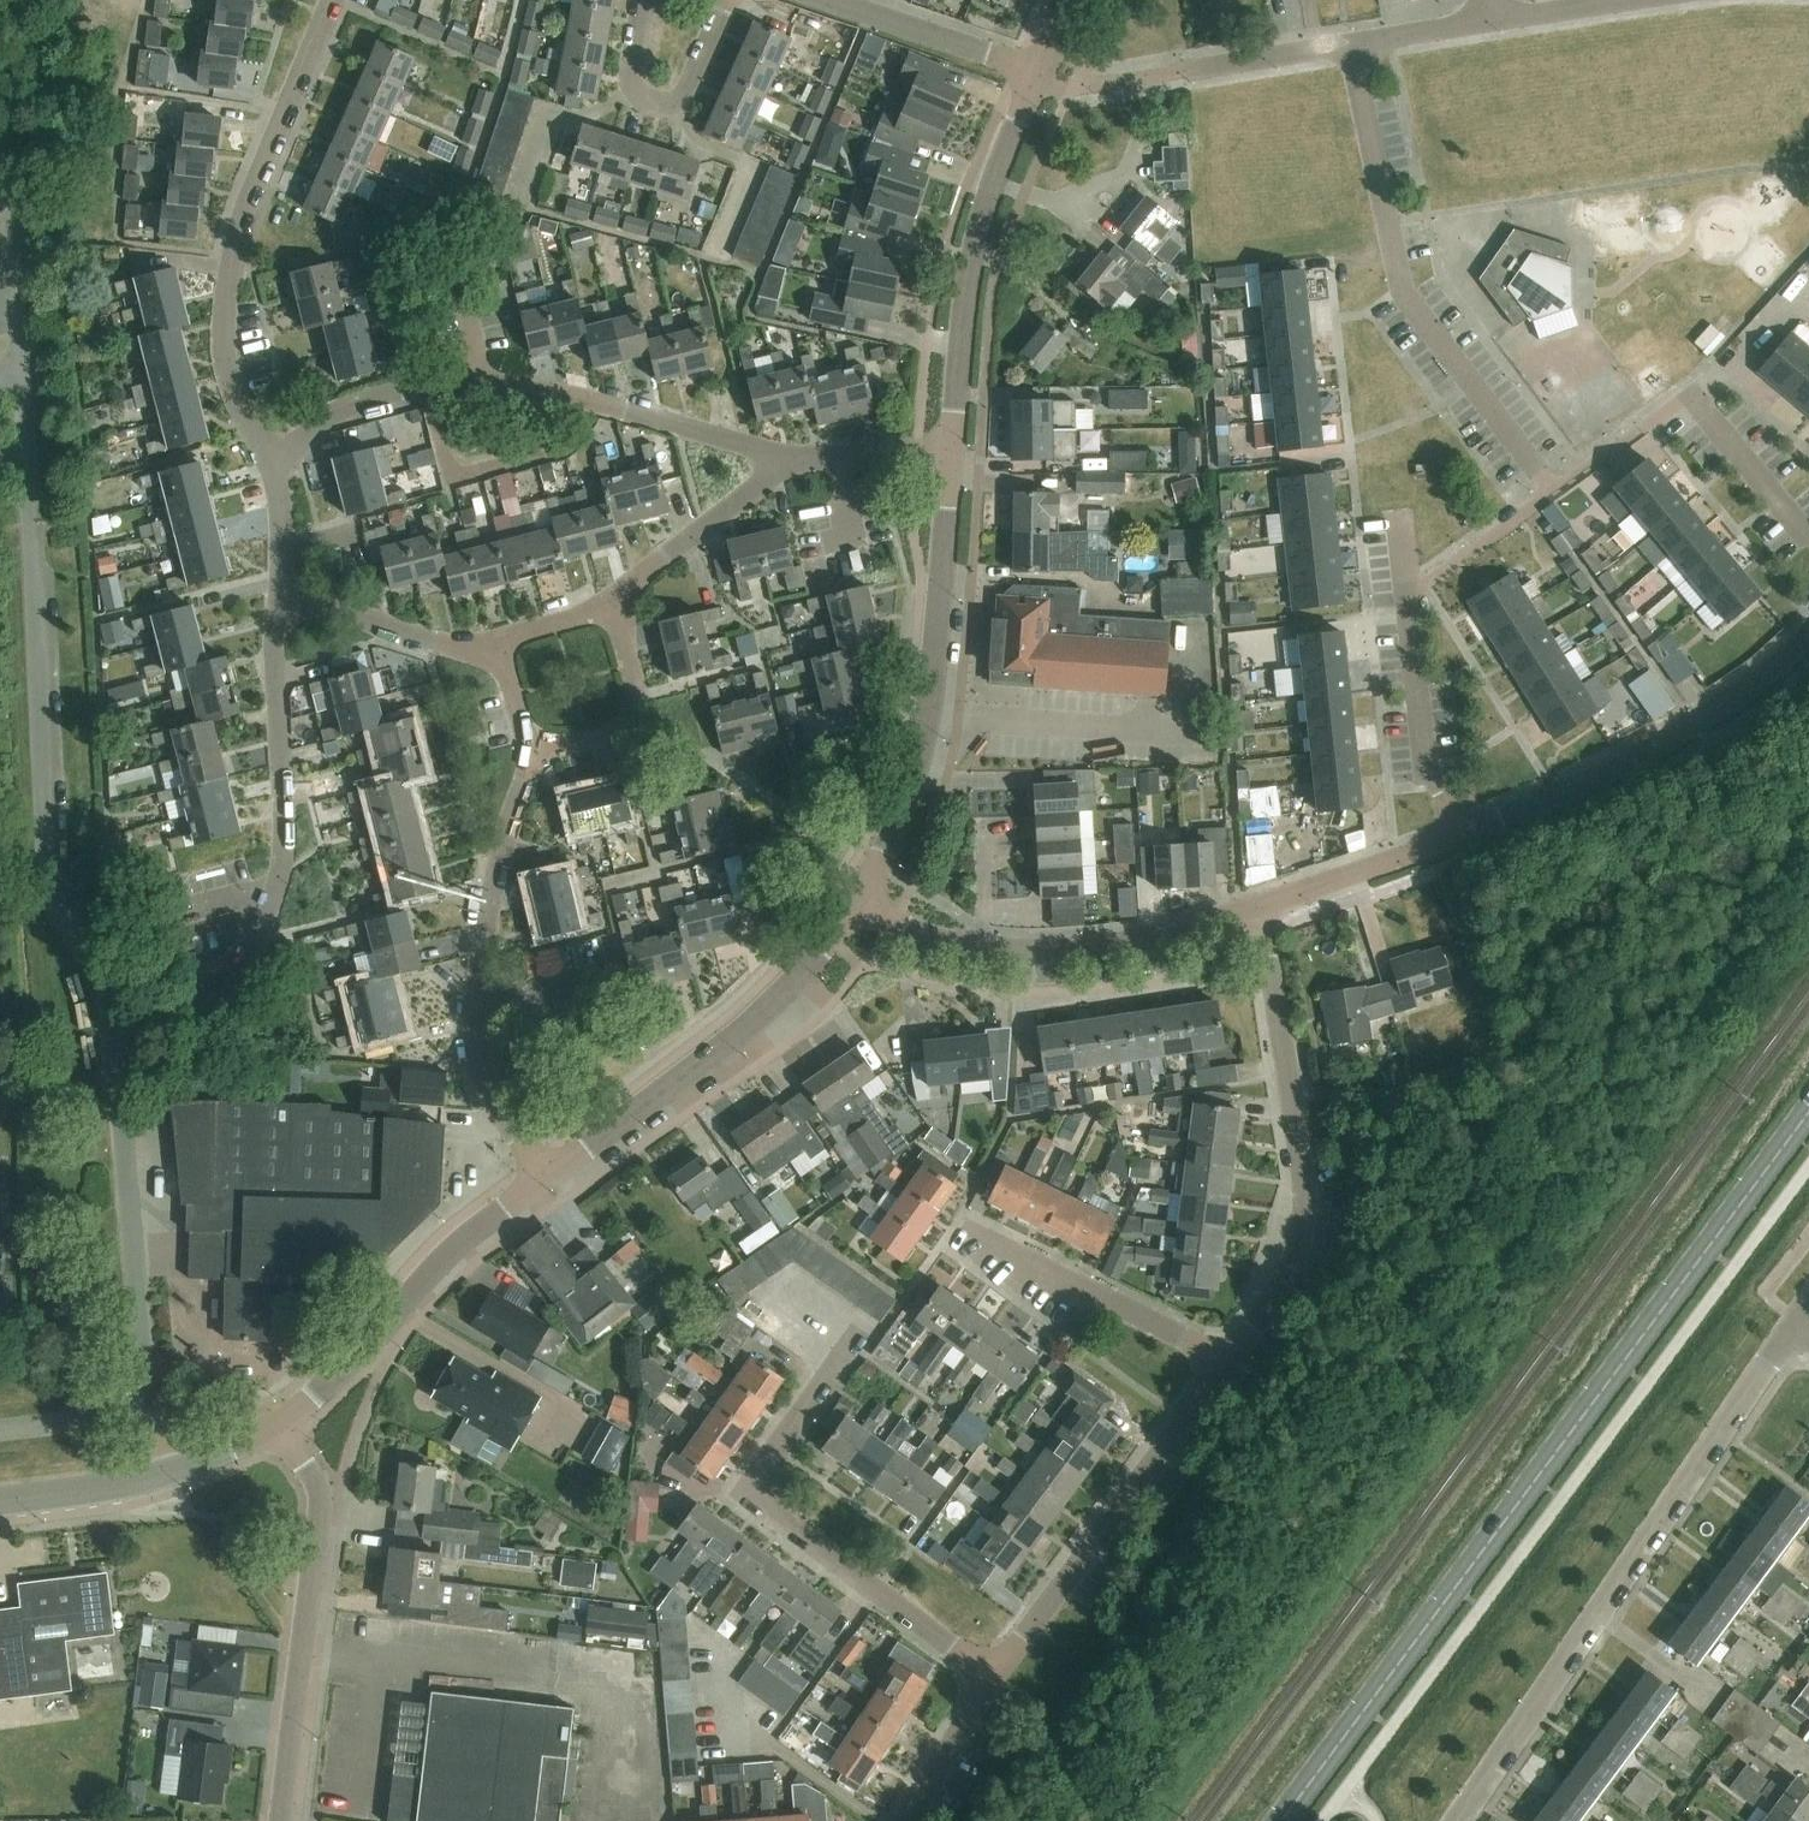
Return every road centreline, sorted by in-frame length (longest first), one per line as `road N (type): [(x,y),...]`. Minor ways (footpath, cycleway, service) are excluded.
road 1 (tertiary): [(1283,1820),(1808,1113)]
road 2 (residential): [(1453,1820),(1794,1324)]
road 3 (residential): [(111,1036),(98,966),(49,886),(29,466)]
road 4 (residential): [(111,1036),(214,981),(256,937),(281,843),(276,609)]
road 5 (residential): [(277,476),(234,395),(221,317),(245,212),(331,0)]
road 6 (residential): [(992,1677),(740,1496),(849,1338)]
road 7 (residential): [(1535,471),(1402,287),(1354,46)]
road 8 (residential): [(543,1178),(484,1083),(473,1003),(530,736)]
road 9 (residential): [(1223,1352),(1277,1265),(1292,1206),(1266,905)]
road 10 (unclassified): [(860,902),(899,823),(931,711),(949,454)]
road 11 (unclassified): [(543,1178),(763,1018),(860,902)]
road 12 (unclassified): [(279,1820),(322,1507),(277,1425)]
road 13 (unclassified): [(1808,636),(1687,729),(1461,837)]
road 14 (residential): [(992,1677),(1223,1352)]
road 15 (unclassified): [(949,454),(951,362),(966,292),(993,188),(1040,77)]
road 16 (residential): [(147,1417),(111,1036)]
road 17 (unclassified): [(277,1425),(368,1344),(441,1262),(543,1178)]
road 18 (residential): [(1461,837),(1423,770),(1399,513)]
road 19 (residential): [(1223,1352),(957,1227)]
road 20 (unclassified): [(1266,905),(1112,949),(985,950)]
road 21 (residential): [(733,0),(679,110),(632,97),(644,0)]
road 22 (residential): [(430,387),(453,477),(571,448),(594,402)]
road 23 (residential): [(1040,77),(819,0)]
road 24 (residential): [(496,643),(462,651),(314,603),(276,609)]
road 25 (residential): [(770,452),(761,486),(638,576),(619,612)]
road 26 (residential): [(530,736),(583,740),(624,724),(633,691),(619,612)]
road 27 (unclassified): [(1461,837),(1266,905)]
road 28 (residential): [(430,387),(358,401),(298,440),(277,476)]
road 29 (residential): [(1808,534),(1692,391)]
road 30 (residential): [(770,452),(594,402)]
road 31 (residential): [(949,454),(816,461),(770,452)]
road 32 (residential): [(896,1820),(992,1677)]
road 33 (unclassified): [(1185,73),(1354,46)]
road 34 (unclassified): [(0,1501),(161,1475)]
road 35 (residential): [(0,1432),(147,1417)]
road 36 (unclassified): [(1354,46),(1497,23)]
road 37 (unclassified): [(1497,23),(1639,0)]
road 38 (unclassified): [(985,950),(895,928),(860,902)]
road 39 (residential): [(985,950),(992,816)]
road 40 (residential): [(276,609),(277,476)]
road 41 (residential): [(619,612),(496,643)]
road 42 (unclassified): [(161,1475),(277,1425)]

